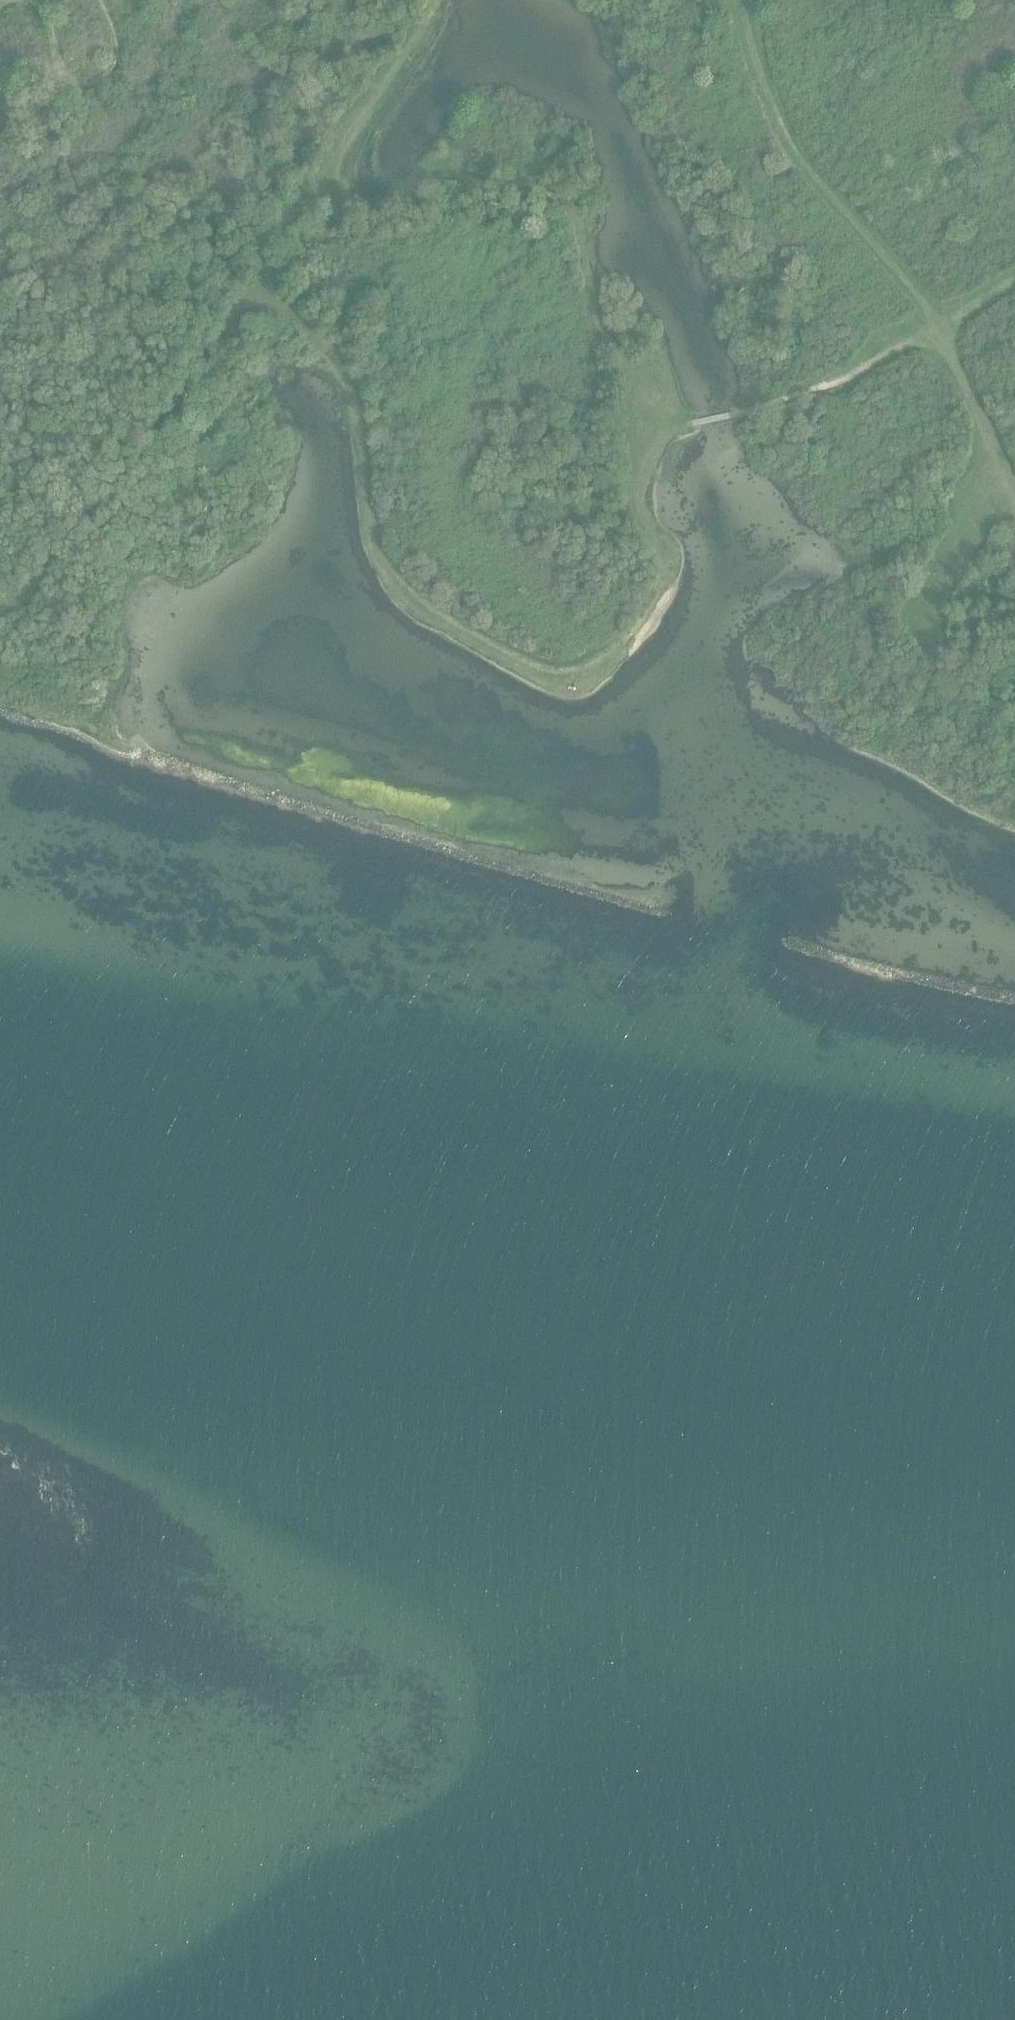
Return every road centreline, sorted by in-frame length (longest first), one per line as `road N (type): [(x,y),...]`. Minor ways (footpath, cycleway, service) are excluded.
road 1 (track): [(434,0),(328,160)]

